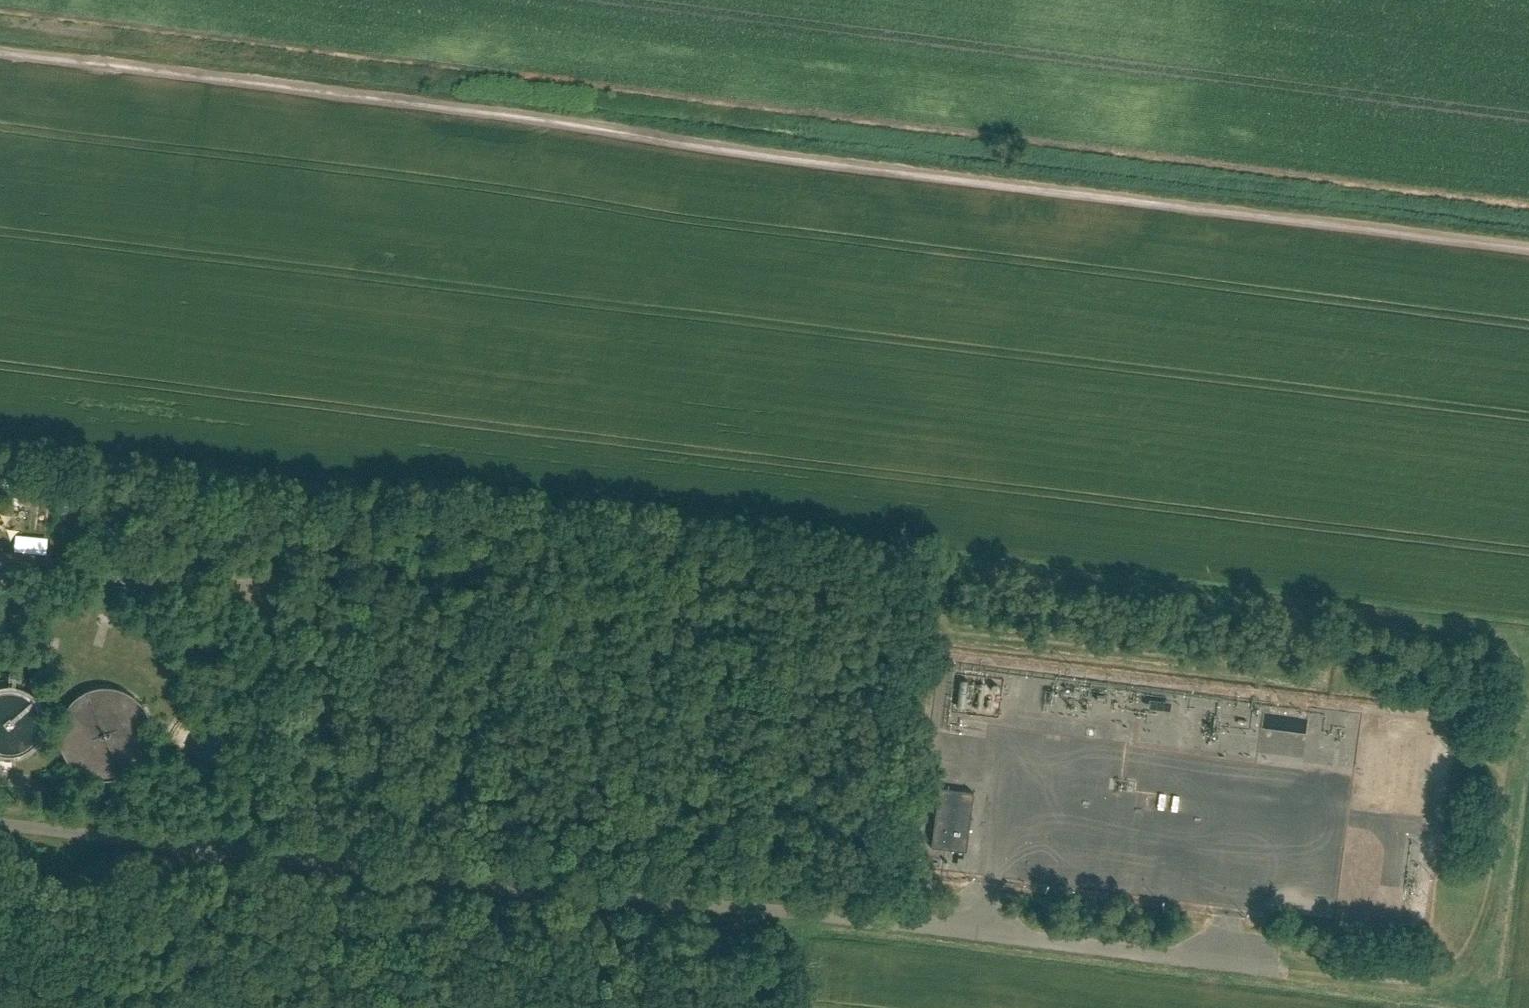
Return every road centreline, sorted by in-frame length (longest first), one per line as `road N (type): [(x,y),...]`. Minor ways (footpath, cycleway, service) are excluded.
road 1 (track): [(0,49),(1528,246)]

